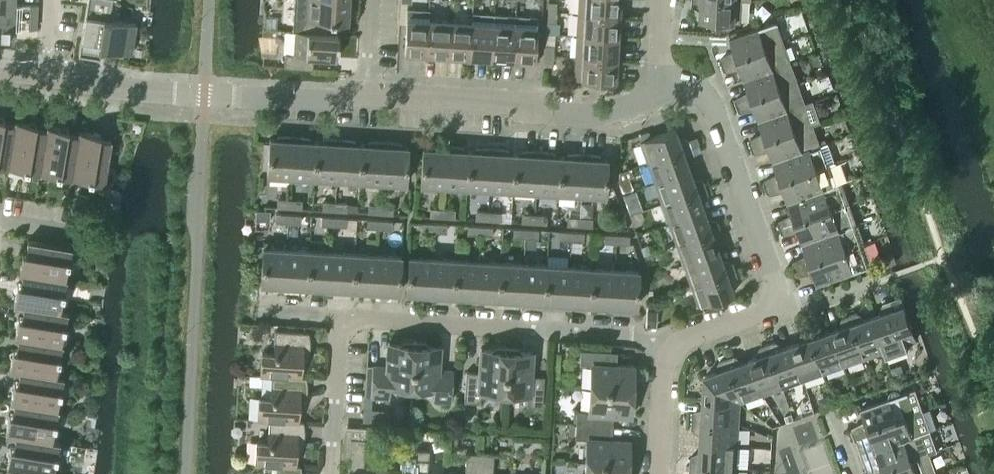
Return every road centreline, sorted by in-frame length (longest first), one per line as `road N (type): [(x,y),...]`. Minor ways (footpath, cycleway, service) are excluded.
road 1 (residential): [(676,346),(761,318),(775,295),(707,93),(660,92)]
road 2 (unclassified): [(183,473),(203,97)]
road 3 (residential): [(343,317),(676,346)]
road 4 (residential): [(374,103),(594,117),(660,92)]
road 5 (residential): [(203,97),(374,103)]
road 6 (residential): [(203,97),(41,74)]
road 7 (residential): [(332,473),(343,317)]
road 8 (residential): [(656,473),(660,368),(676,346)]

